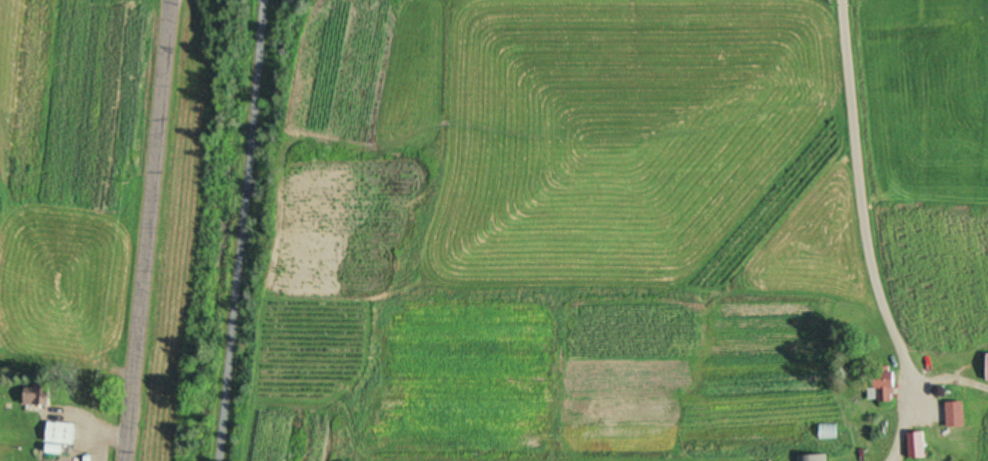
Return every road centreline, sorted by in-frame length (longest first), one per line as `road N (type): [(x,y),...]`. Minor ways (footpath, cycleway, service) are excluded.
road 1 (residential): [(127,460),(178,0)]

